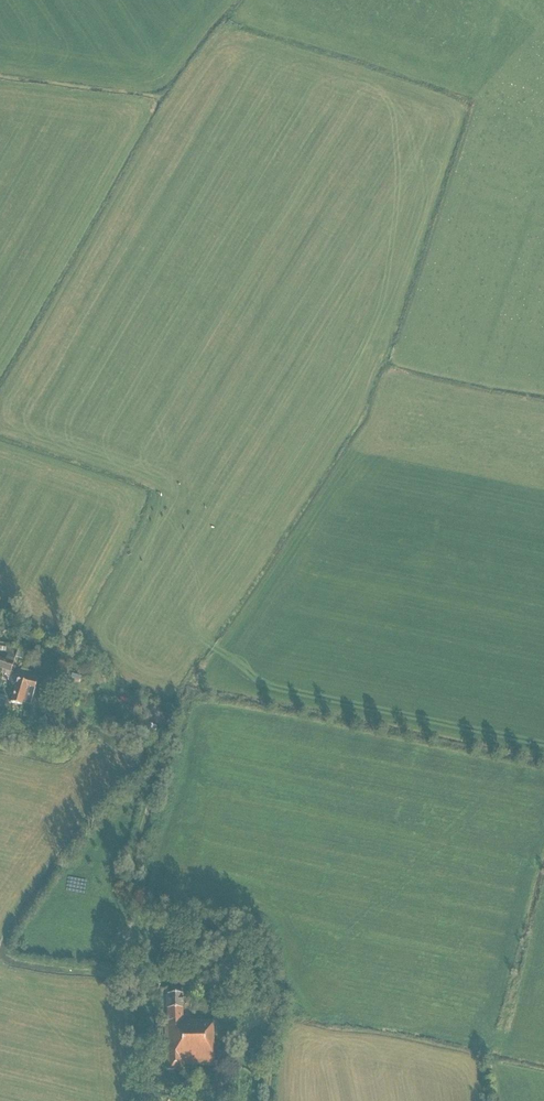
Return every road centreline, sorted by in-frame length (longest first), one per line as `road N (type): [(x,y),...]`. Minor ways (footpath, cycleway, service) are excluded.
road 1 (track): [(267,1100),(278,1012),(267,943),(133,882),(167,735),(157,717),(104,691)]

